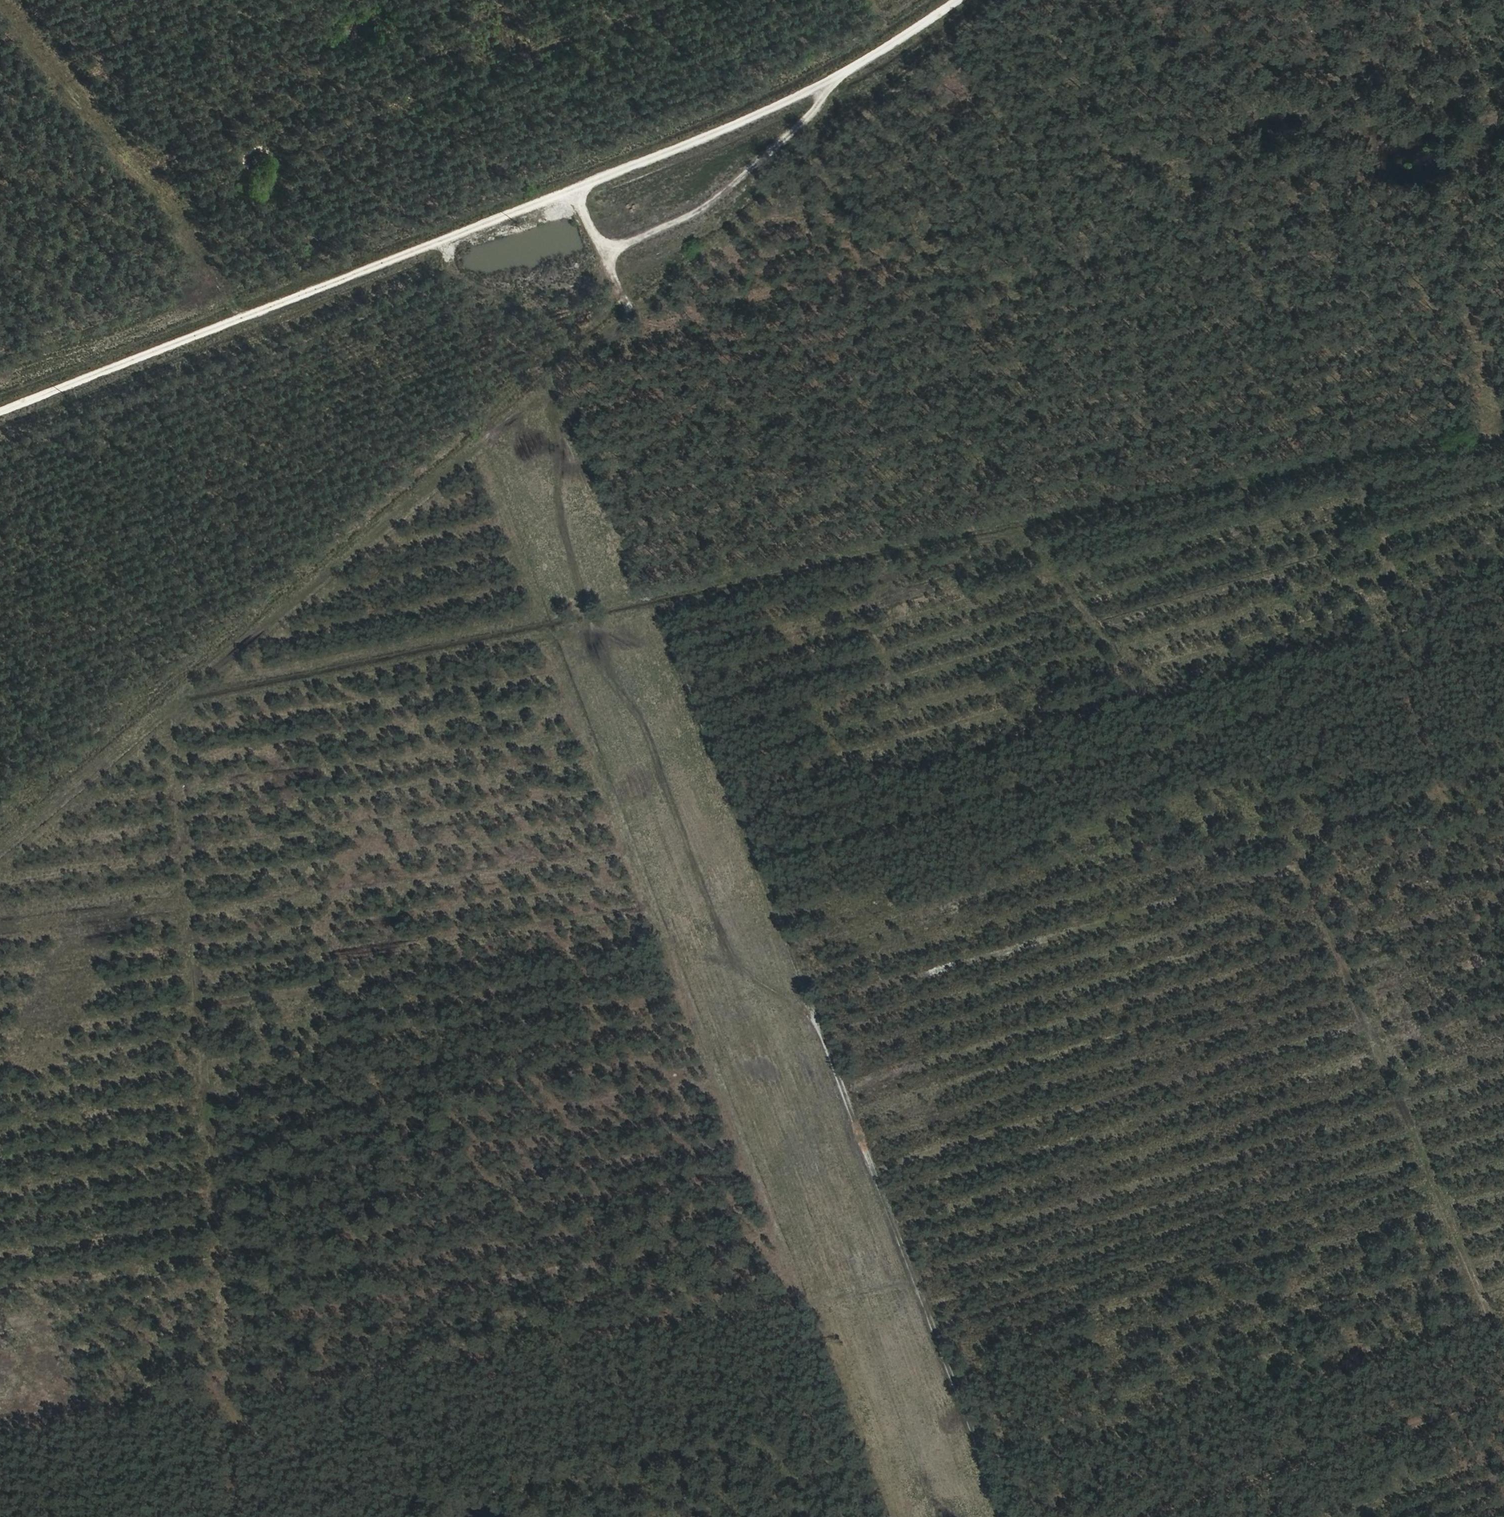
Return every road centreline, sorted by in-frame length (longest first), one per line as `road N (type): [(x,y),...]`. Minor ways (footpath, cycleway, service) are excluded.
road 1 (track): [(579,186),(619,261),(636,316),(553,386),(557,485),(577,560),(829,1197),(939,1516)]
road 2 (track): [(0,413),(811,95),(955,0)]
road 3 (track): [(555,432),(1055,0)]
road 4 (track): [(619,261),(731,192),(842,76)]

